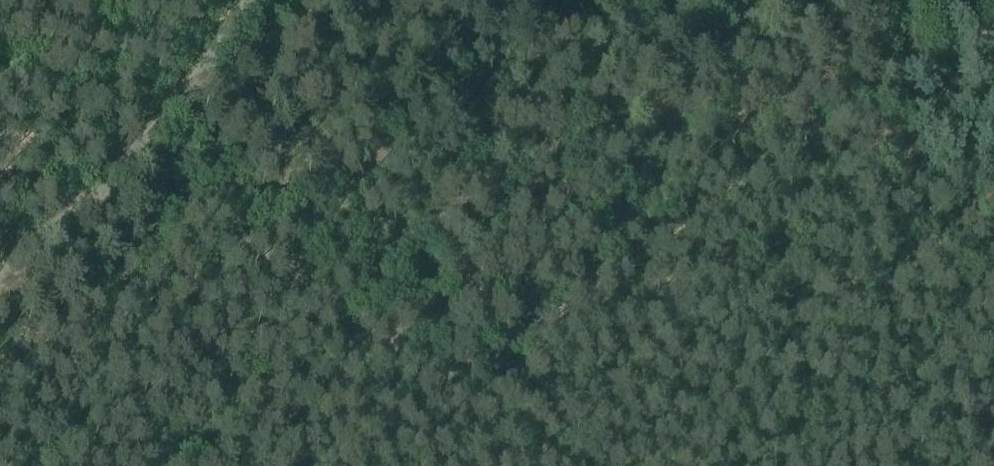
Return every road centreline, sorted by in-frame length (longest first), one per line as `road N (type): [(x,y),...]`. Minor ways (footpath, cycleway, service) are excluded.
road 1 (unclassified): [(0,269),(208,81),(264,0)]

